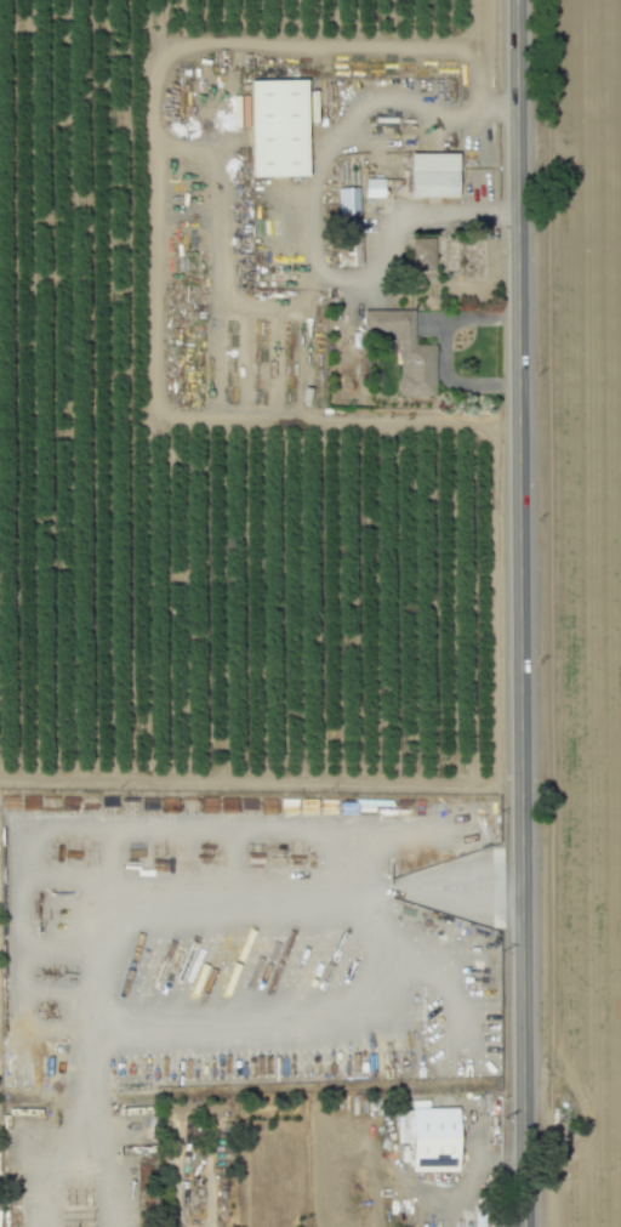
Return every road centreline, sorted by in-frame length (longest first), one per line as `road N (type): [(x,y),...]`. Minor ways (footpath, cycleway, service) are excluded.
road 1 (secondary): [(524,1091),(515,0)]
road 2 (track): [(477,107),(475,70),(462,49),(215,39),(160,53),(149,140),(150,384),(154,407),(182,416),(517,421)]
road 3 (secondary): [(525,1226),(524,1091)]

